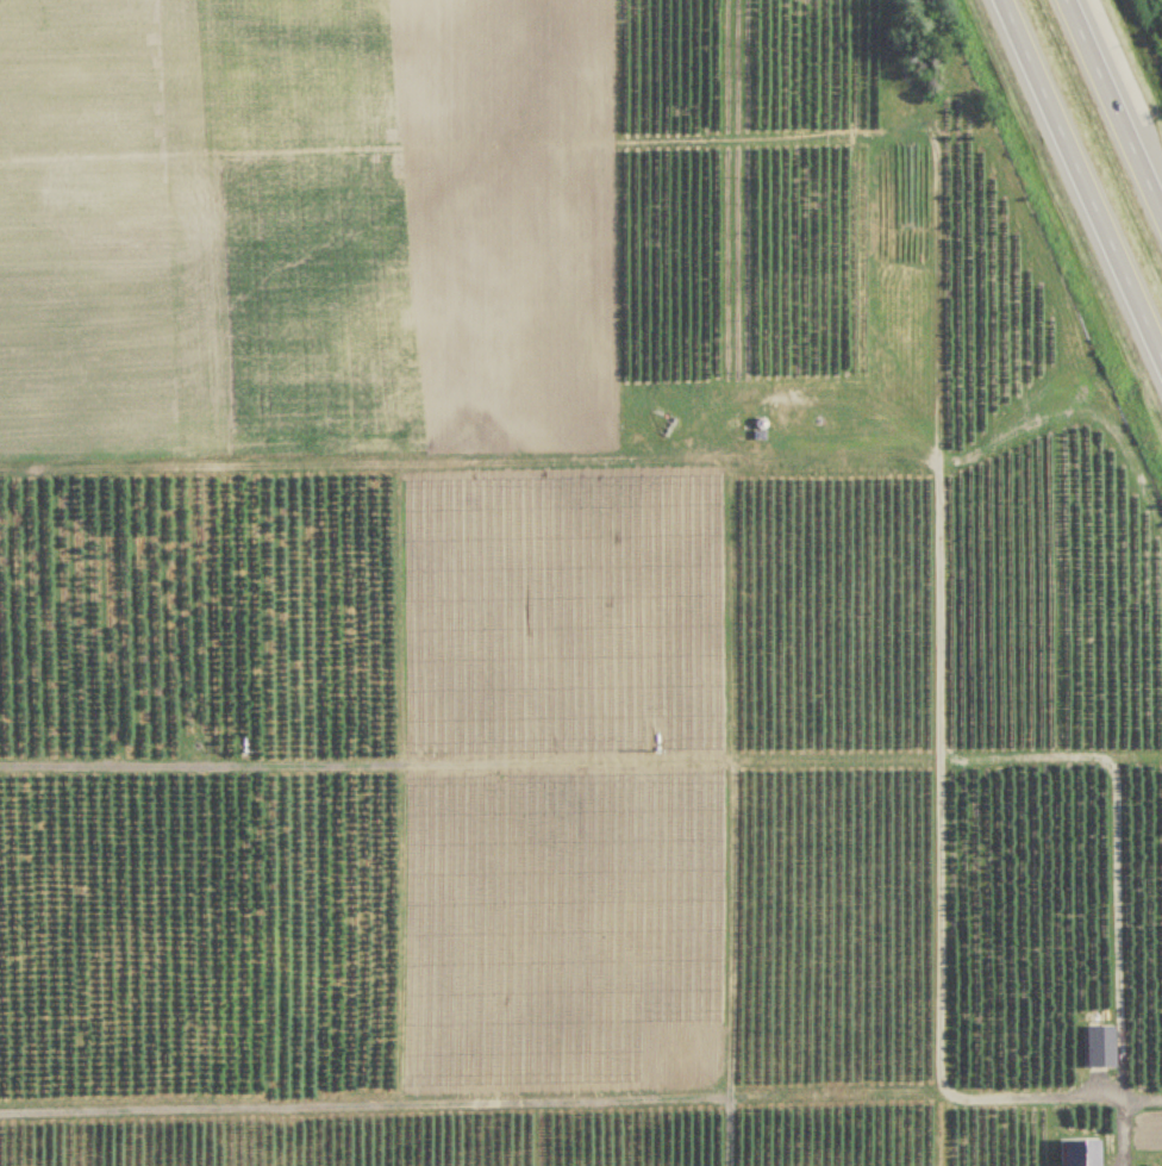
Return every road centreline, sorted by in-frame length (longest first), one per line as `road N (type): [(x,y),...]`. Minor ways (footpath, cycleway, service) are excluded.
road 1 (trunk): [(1002,0),(1161,360)]
road 2 (trunk): [(1161,221),(1065,0)]

